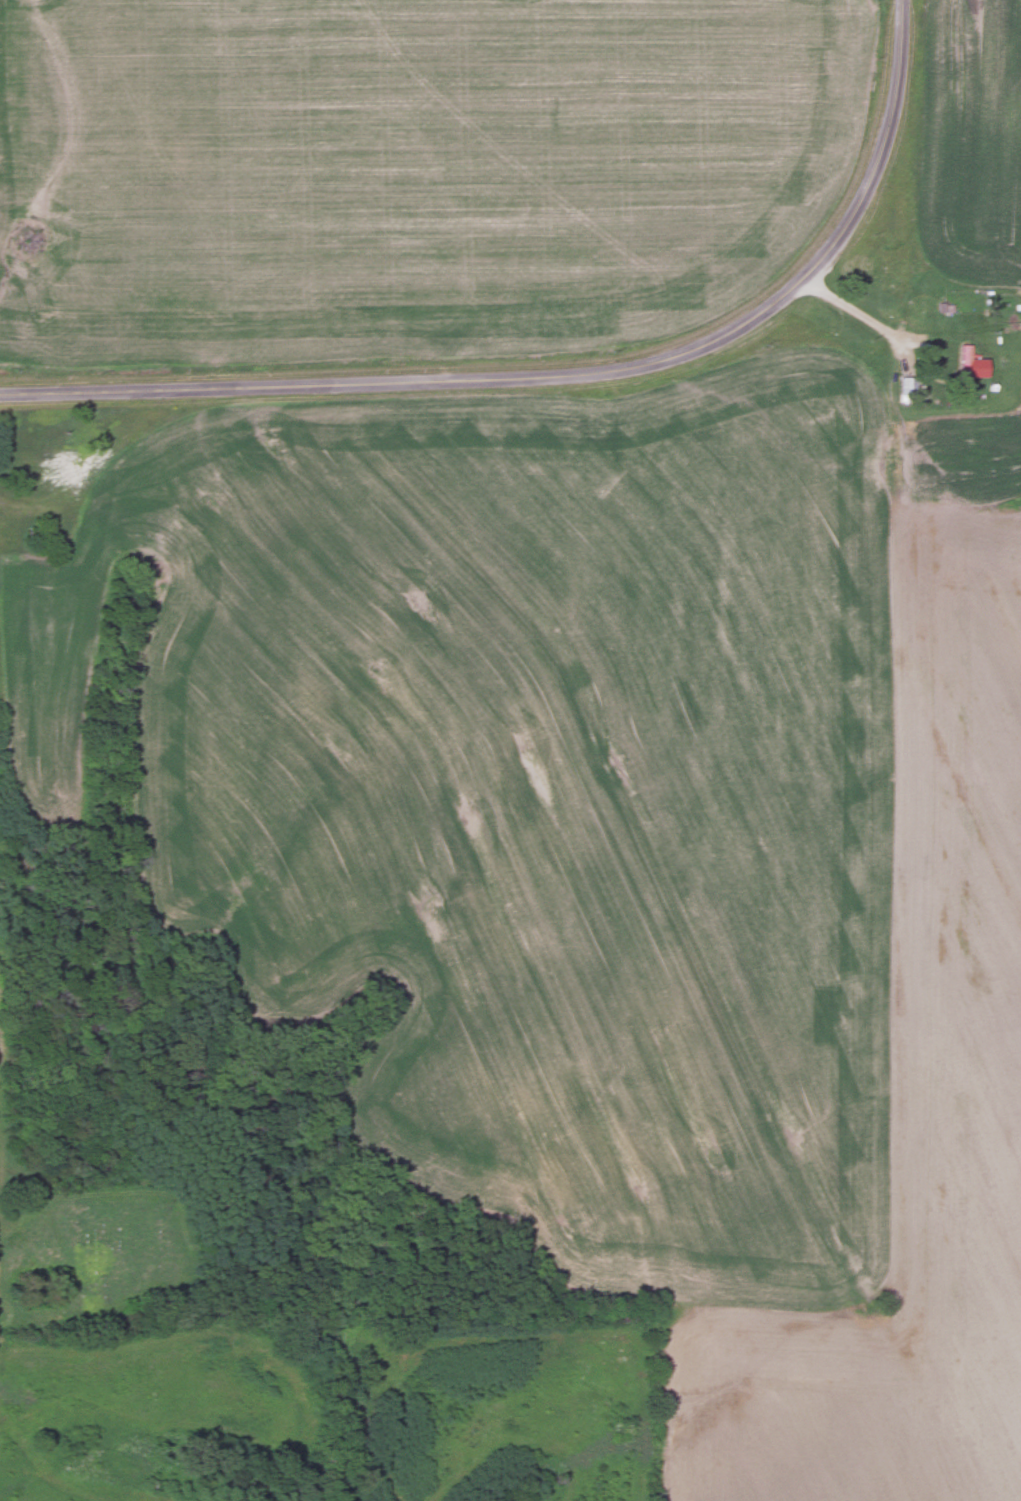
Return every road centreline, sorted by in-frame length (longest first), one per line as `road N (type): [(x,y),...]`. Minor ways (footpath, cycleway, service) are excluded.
road 1 (residential): [(896,0),(891,101),(850,217),(784,297),(719,341),(633,372),(582,379),(0,395)]

